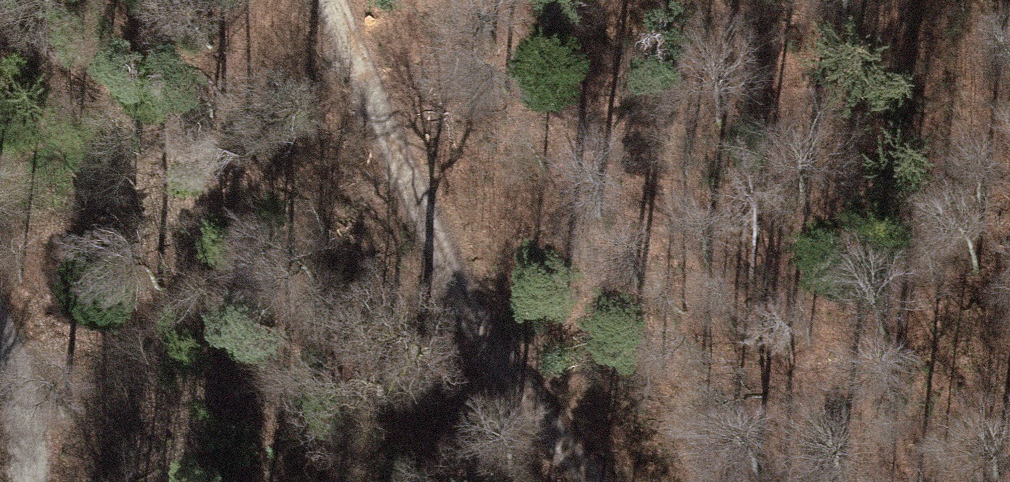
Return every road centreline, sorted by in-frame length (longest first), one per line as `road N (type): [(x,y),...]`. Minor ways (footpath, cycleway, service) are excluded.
road 1 (track): [(333,0),(462,295),(590,481)]
road 2 (track): [(656,0),(767,123)]
road 3 (track): [(27,481),(27,444),(0,340)]

